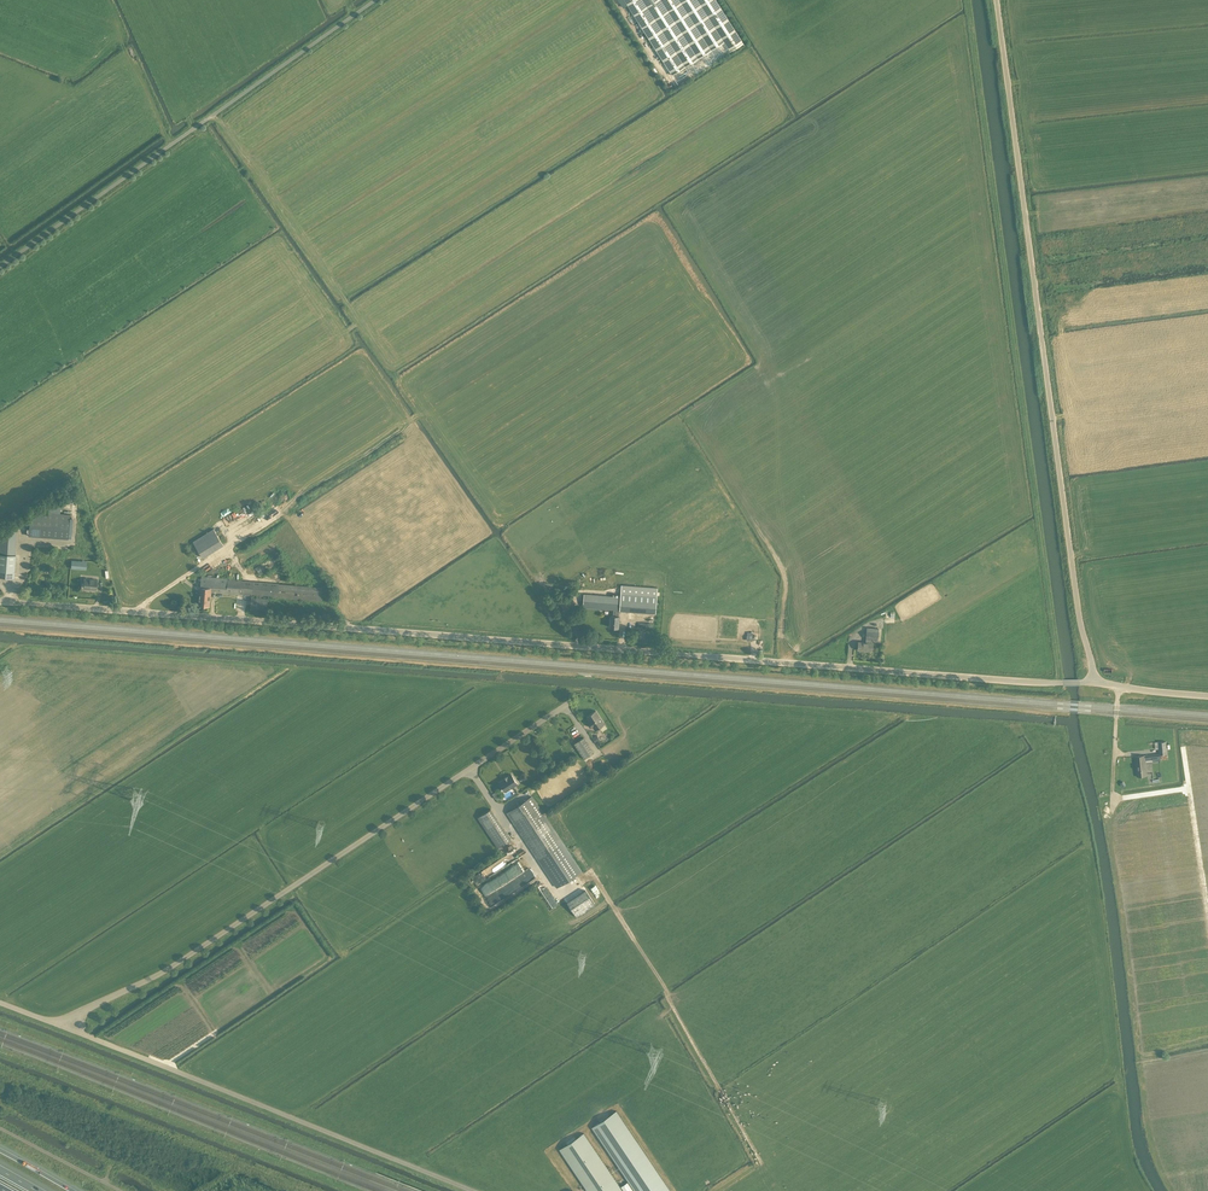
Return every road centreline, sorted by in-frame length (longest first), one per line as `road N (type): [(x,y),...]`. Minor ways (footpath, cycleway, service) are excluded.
road 1 (unclassified): [(1095,683),(0,601)]
road 2 (unclassified): [(1095,683),(1075,586),(998,0)]
road 3 (unclassified): [(55,1024),(156,977),(567,704)]
road 4 (unclassified): [(0,268),(376,0)]
road 5 (unclassified): [(474,1190),(55,1024)]
road 6 (unclassified): [(0,1128),(120,1190)]

